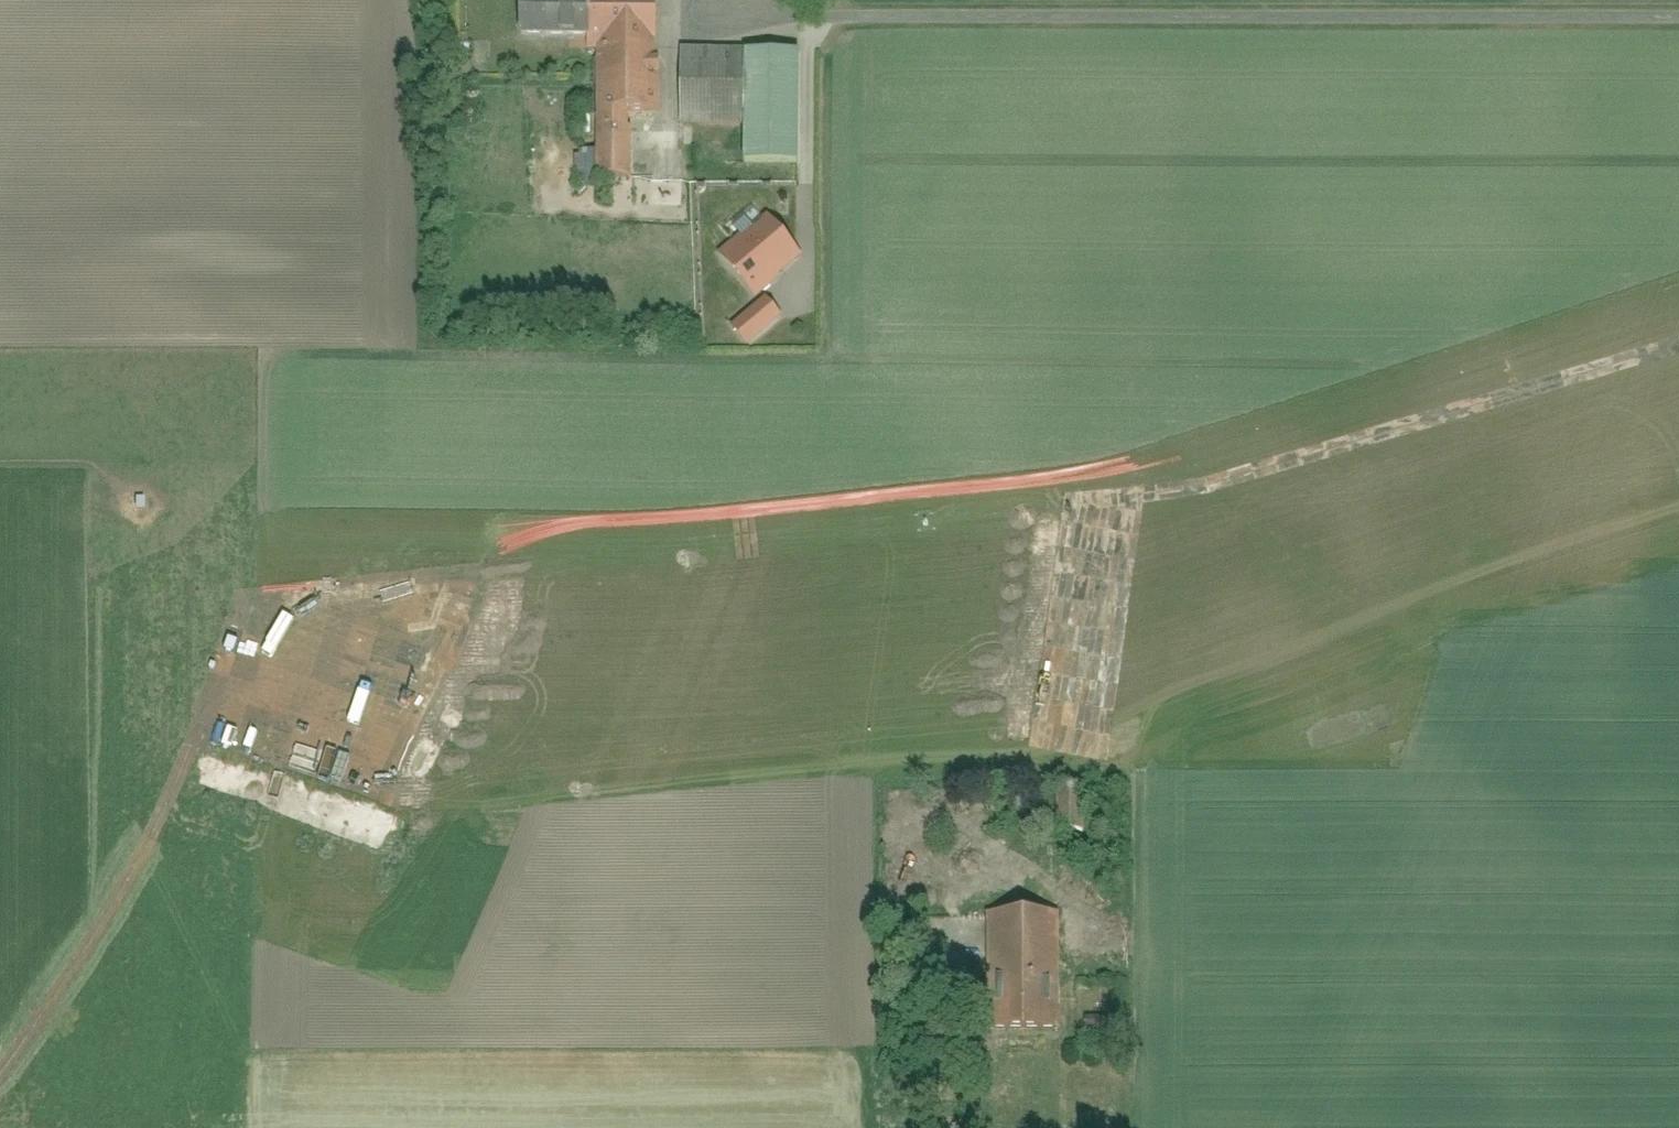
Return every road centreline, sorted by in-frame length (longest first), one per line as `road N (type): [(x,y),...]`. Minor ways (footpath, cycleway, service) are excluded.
road 1 (unclassified): [(1678,22),(812,13),(812,0)]

